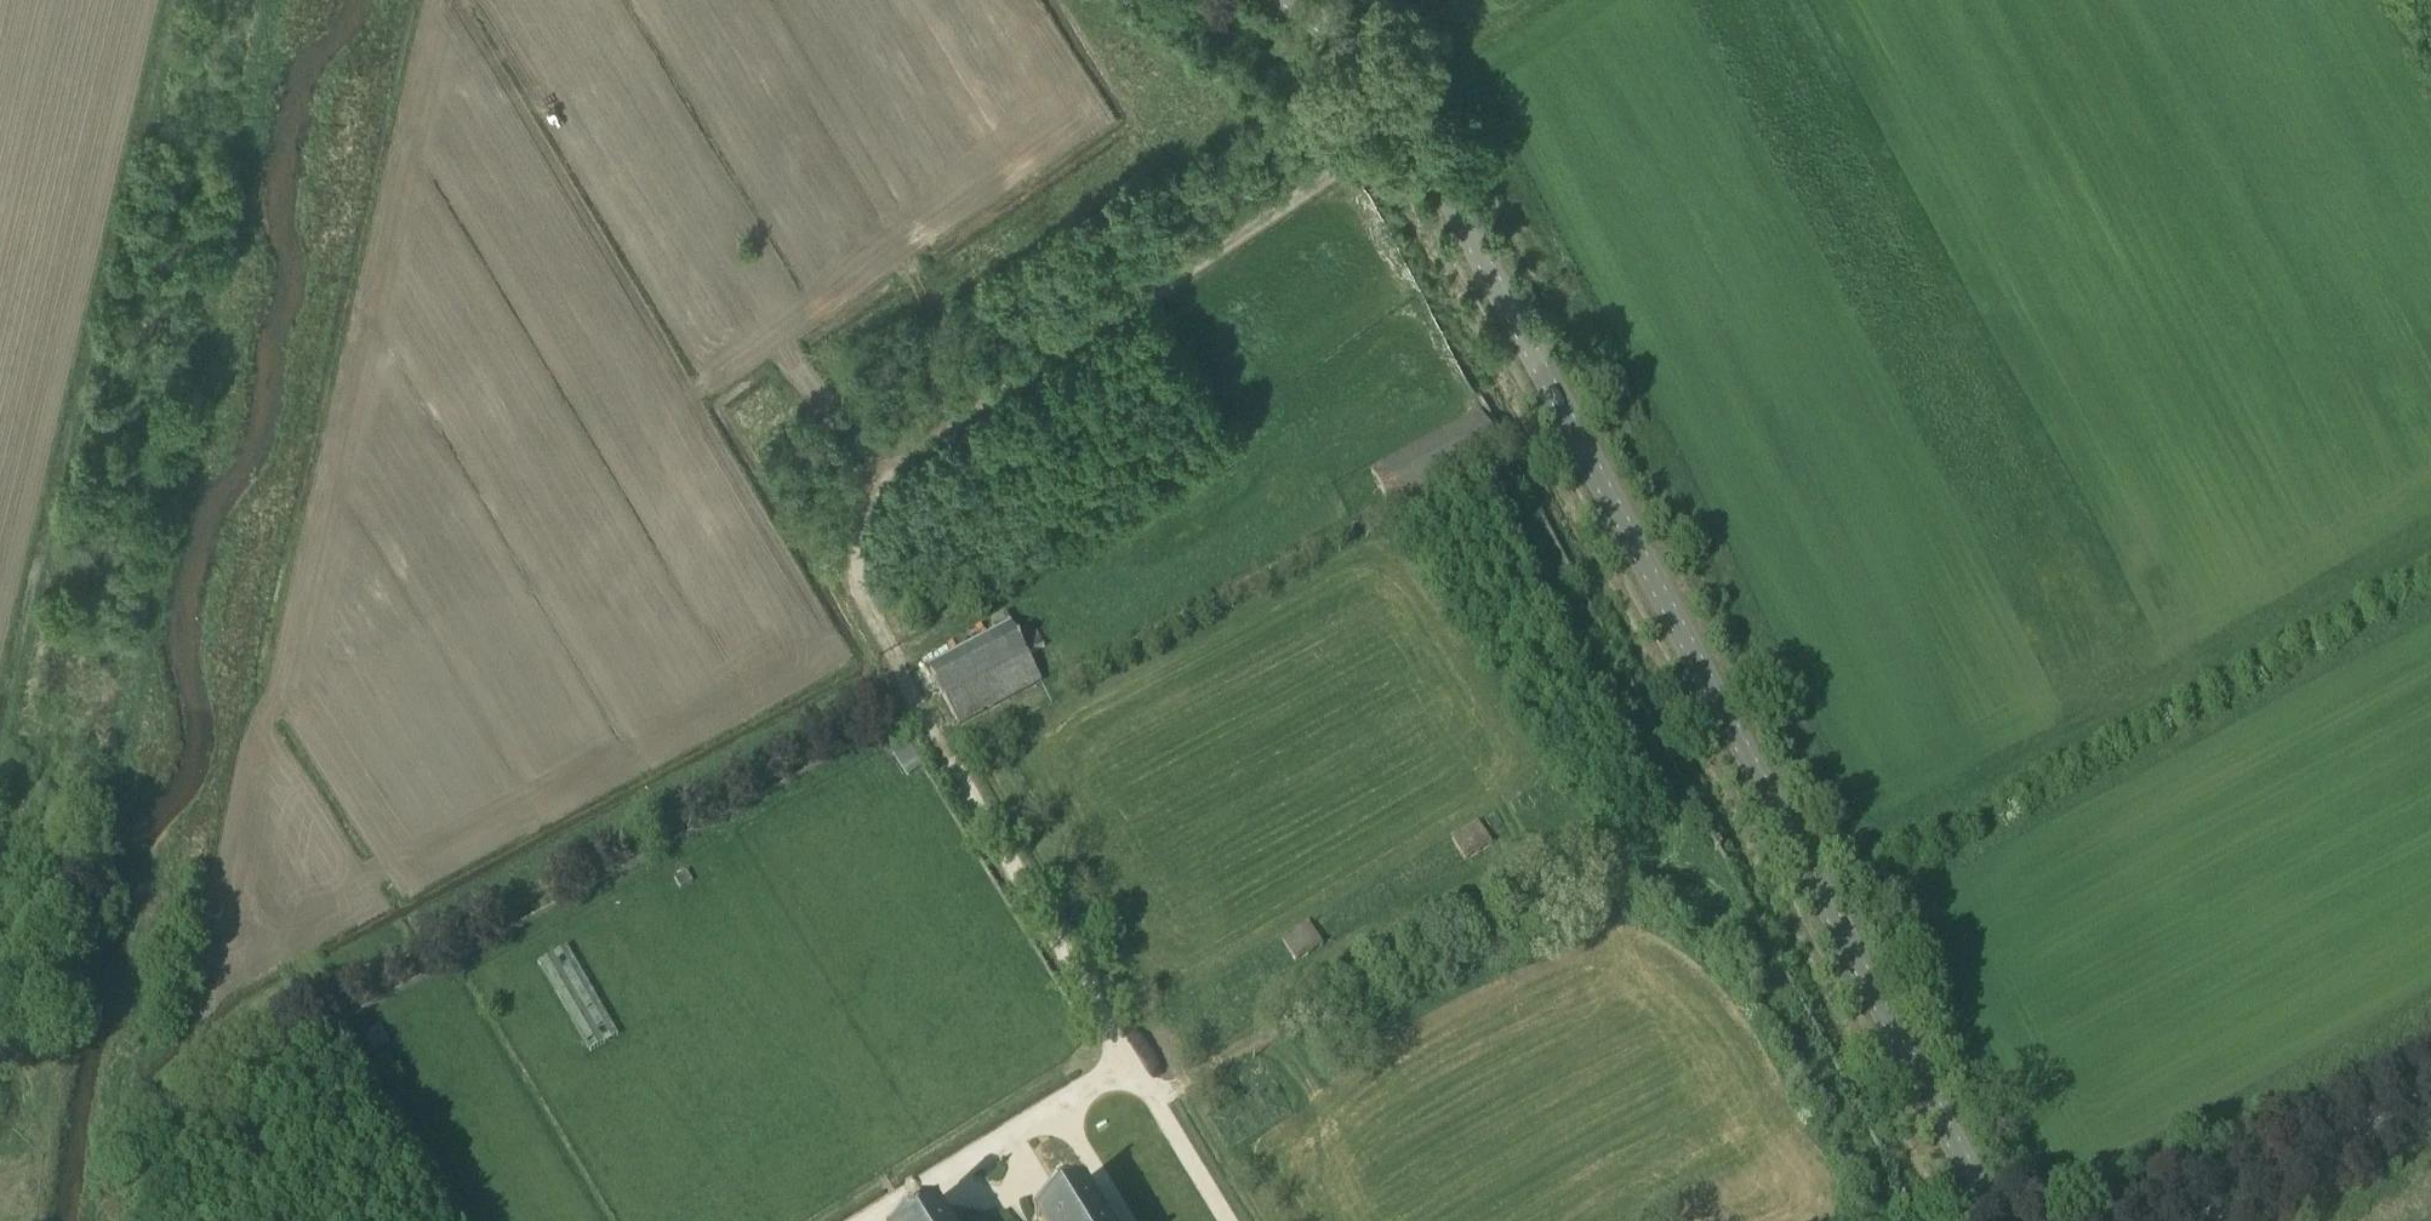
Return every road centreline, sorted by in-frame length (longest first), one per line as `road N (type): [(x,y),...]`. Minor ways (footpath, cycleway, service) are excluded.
road 1 (unclassified): [(1995,1220),(1421,141),(1337,38),(1280,0)]
road 2 (track): [(911,692),(848,571),(849,515),(878,477),(1381,127)]
road 3 (unclassified): [(2203,1220),(2430,1094)]

